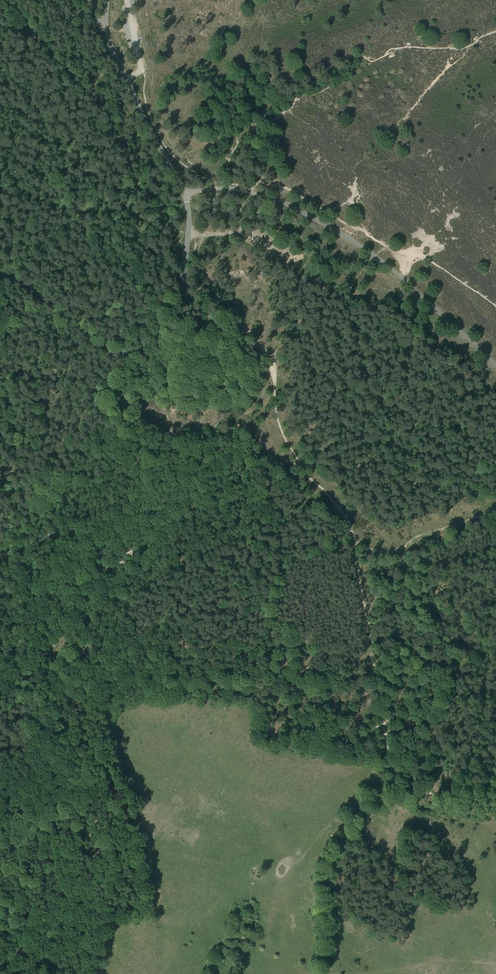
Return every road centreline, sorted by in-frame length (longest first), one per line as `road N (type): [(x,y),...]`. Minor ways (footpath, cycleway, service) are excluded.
road 1 (unclassified): [(0,278),(23,285),(117,354),(147,347),(176,305),(188,243),(185,193),(104,23)]
road 2 (track): [(495,366),(376,256),(330,226),(257,194),(185,193)]
road 3 (unclassified): [(0,687),(48,651),(78,614),(102,553),(91,538),(68,533),(0,559)]
road 4 (track): [(386,729),(401,787),(495,802)]

